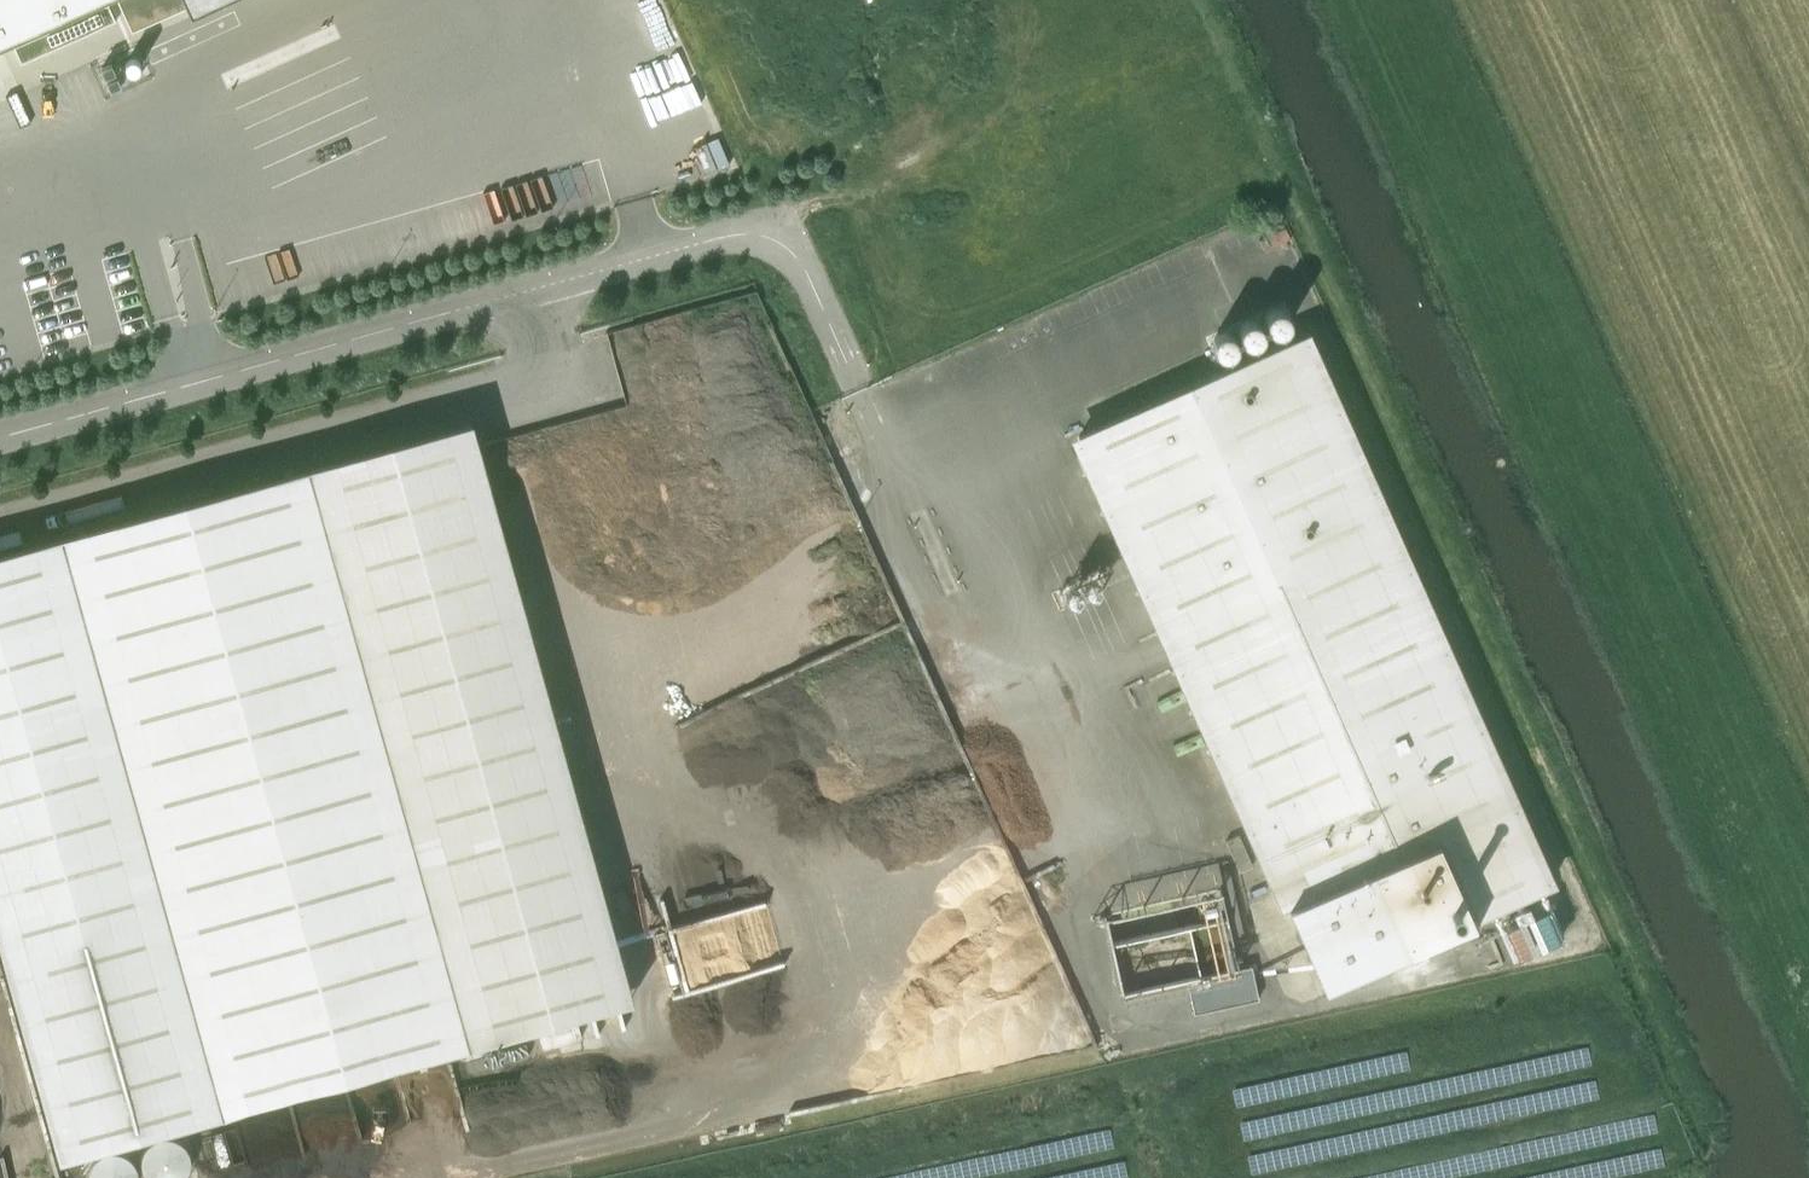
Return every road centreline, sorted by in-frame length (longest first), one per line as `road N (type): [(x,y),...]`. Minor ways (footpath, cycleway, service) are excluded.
road 1 (unclassified): [(858,390),(801,264),(777,242),(741,235),(0,438)]

